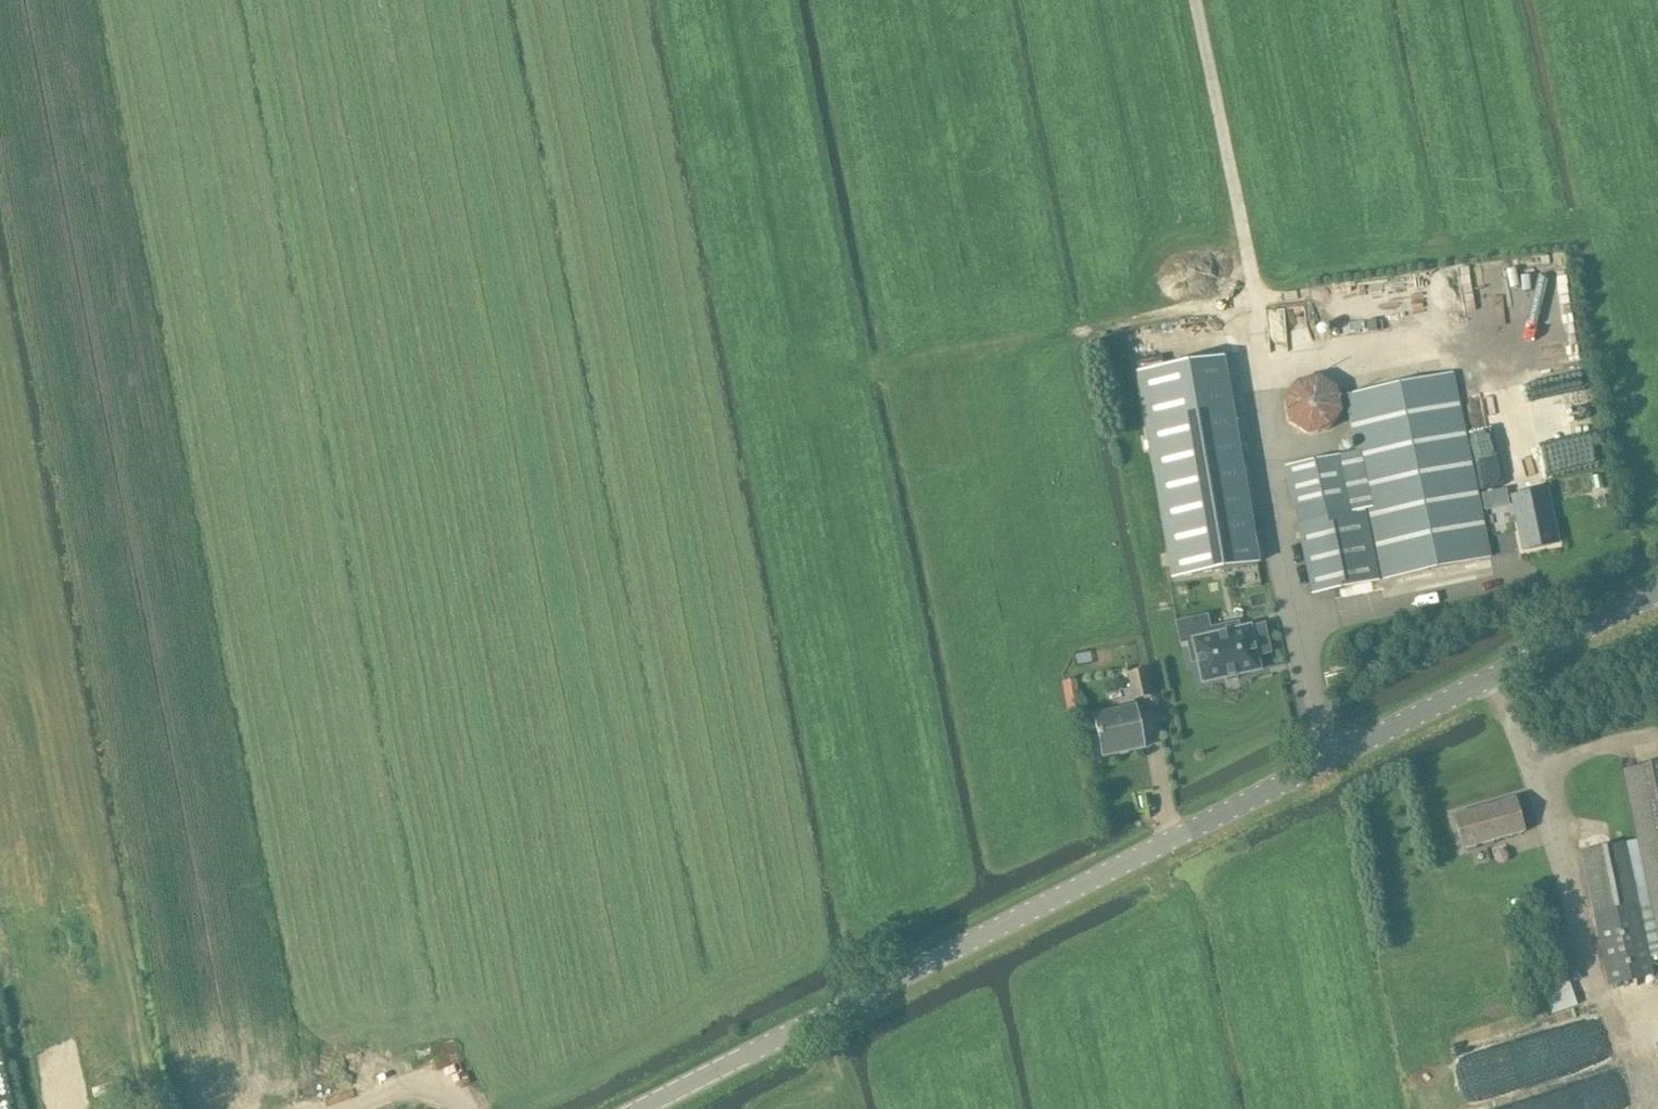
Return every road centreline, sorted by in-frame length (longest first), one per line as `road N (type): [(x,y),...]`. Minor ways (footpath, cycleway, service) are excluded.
road 1 (tertiary): [(641,1108),(1657,596)]
road 2 (track): [(1328,763),(1258,393),(1256,302),(1194,0)]
road 3 (track): [(1657,1082),(1599,996),(1495,680)]

